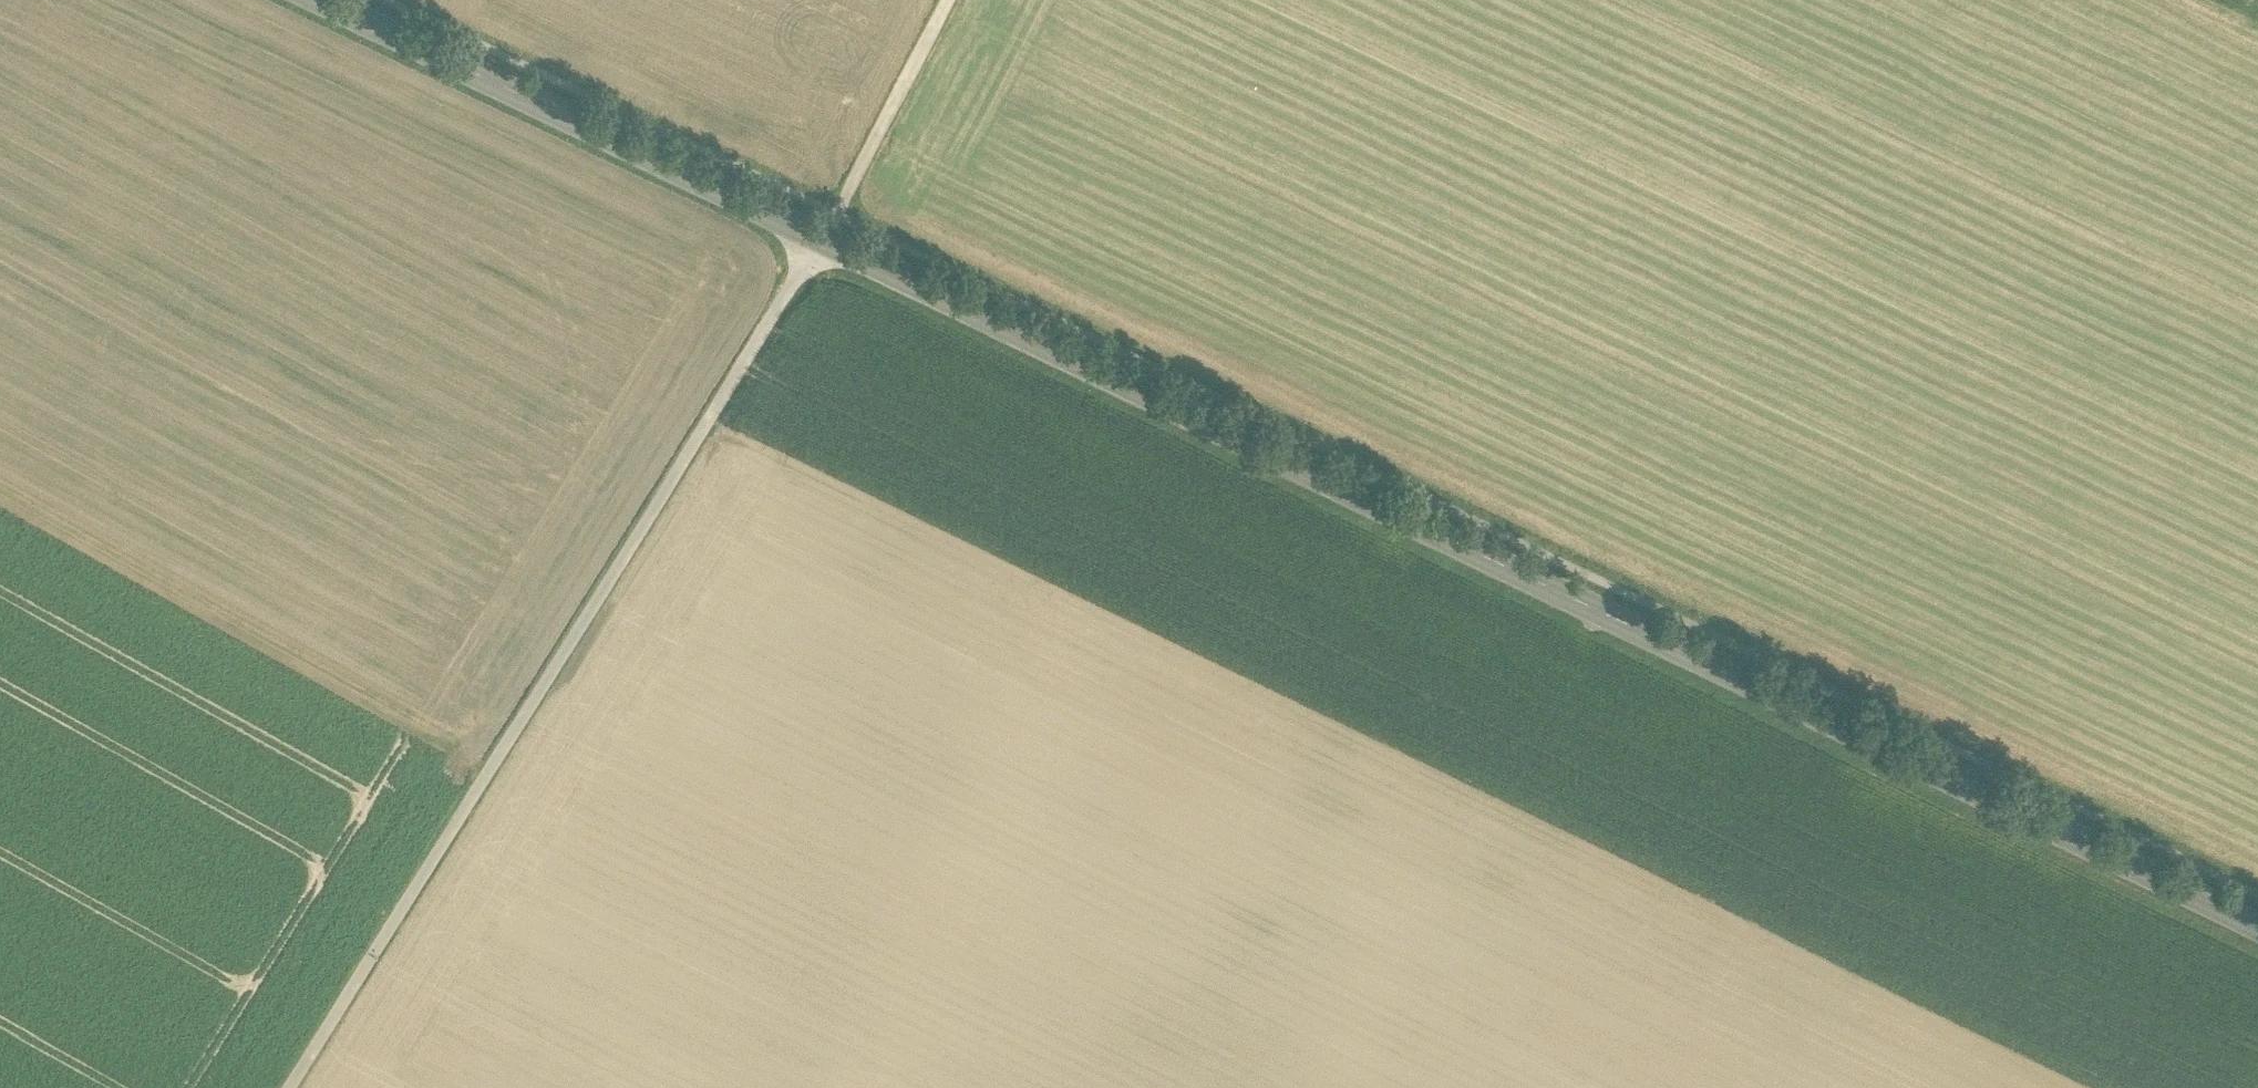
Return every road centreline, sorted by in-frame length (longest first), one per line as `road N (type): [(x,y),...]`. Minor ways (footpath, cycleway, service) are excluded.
road 1 (tertiary): [(316,0),(2257,924)]
road 2 (track): [(293,1087),(826,242),(945,0)]

